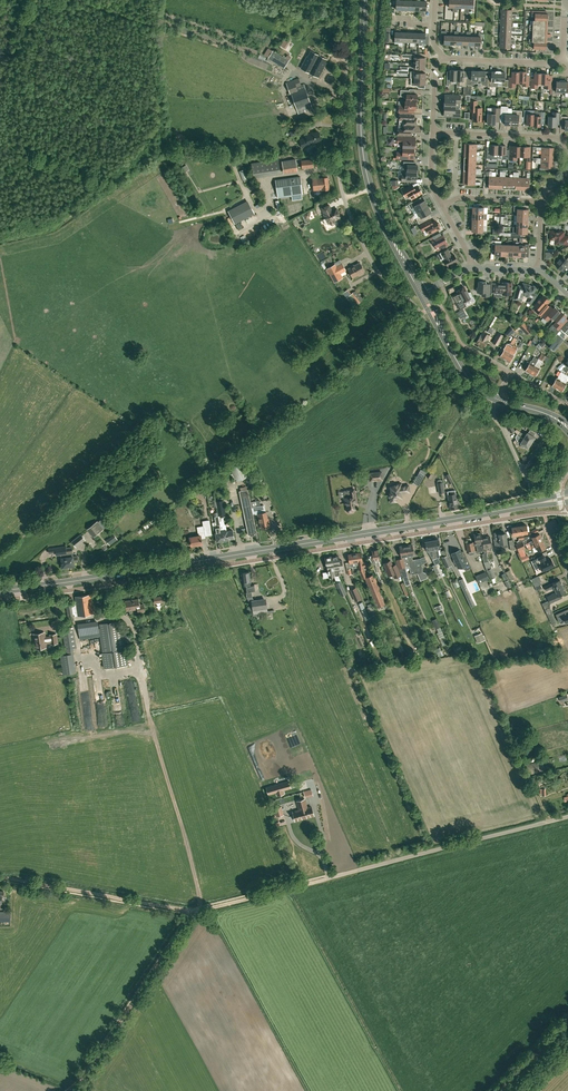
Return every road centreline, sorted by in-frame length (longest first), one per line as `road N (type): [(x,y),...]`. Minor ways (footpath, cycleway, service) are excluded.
road 1 (secondary): [(0,591),(543,502)]
road 2 (track): [(326,878),(192,909),(67,1090)]
road 3 (residential): [(491,413),(464,394),(421,313),(378,271),(344,198)]
road 4 (unclassified): [(326,878),(567,817)]
road 5 (residential): [(344,198),(349,0)]
road 6 (track): [(0,877),(190,913)]
road 7 (secondary): [(372,190),(361,142),(364,0)]
road 8 (secondary): [(496,399),(470,380),(421,294)]
road 9 (residential): [(562,58),(546,64),(444,56)]

